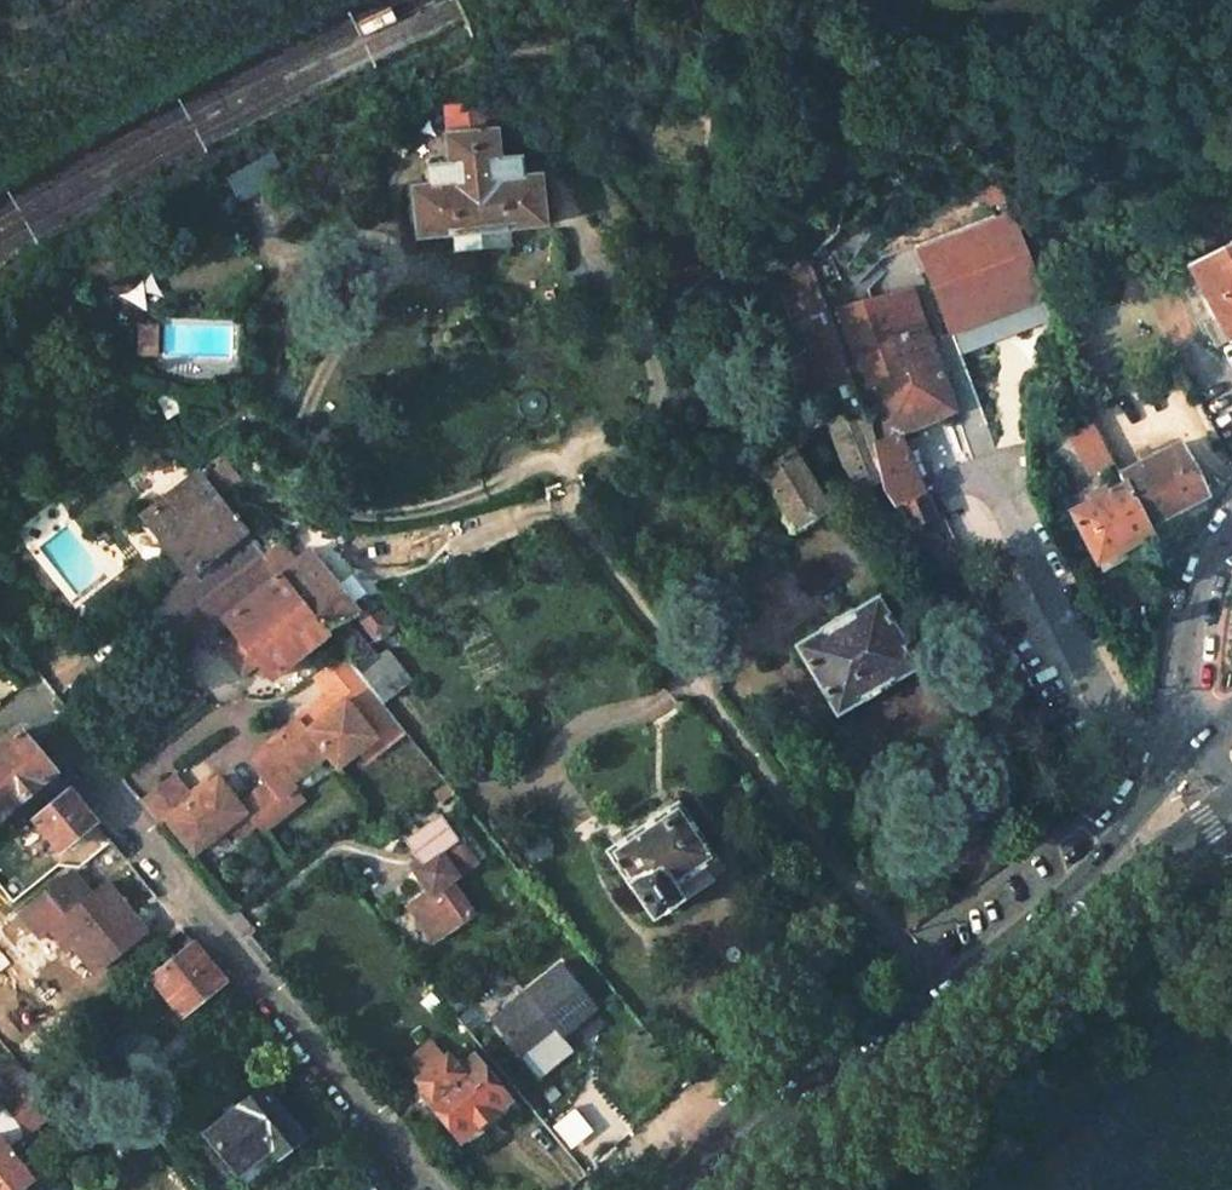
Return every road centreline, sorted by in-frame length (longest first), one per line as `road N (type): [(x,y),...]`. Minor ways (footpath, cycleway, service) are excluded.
road 1 (unclassified): [(29,704),(423,1189)]
road 2 (primary): [(703,1189),(1055,918)]
road 3 (primary): [(1191,738),(1055,918)]
road 4 (tertiary): [(1231,530),(1212,542),(1193,581),(1182,692),(1191,738)]
road 5 (primary): [(1055,918),(1231,797)]

